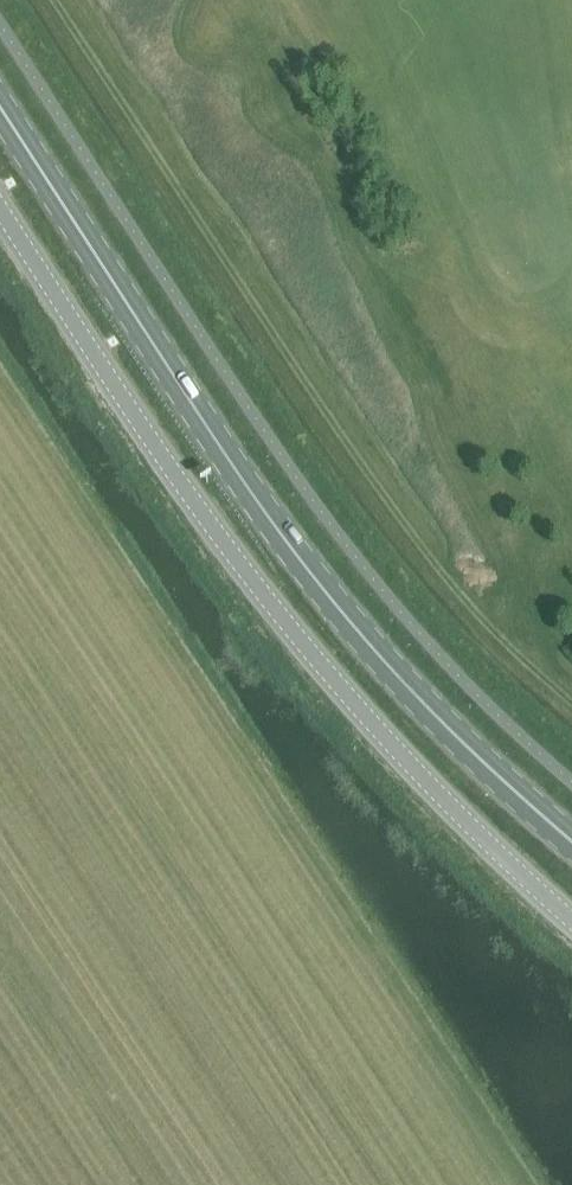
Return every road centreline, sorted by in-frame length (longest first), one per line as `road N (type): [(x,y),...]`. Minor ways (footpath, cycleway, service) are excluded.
road 1 (primary): [(0,105),(319,585),(407,688),(571,842)]
road 2 (unclassified): [(0,208),(158,451),(270,604),(445,802),(571,920)]

